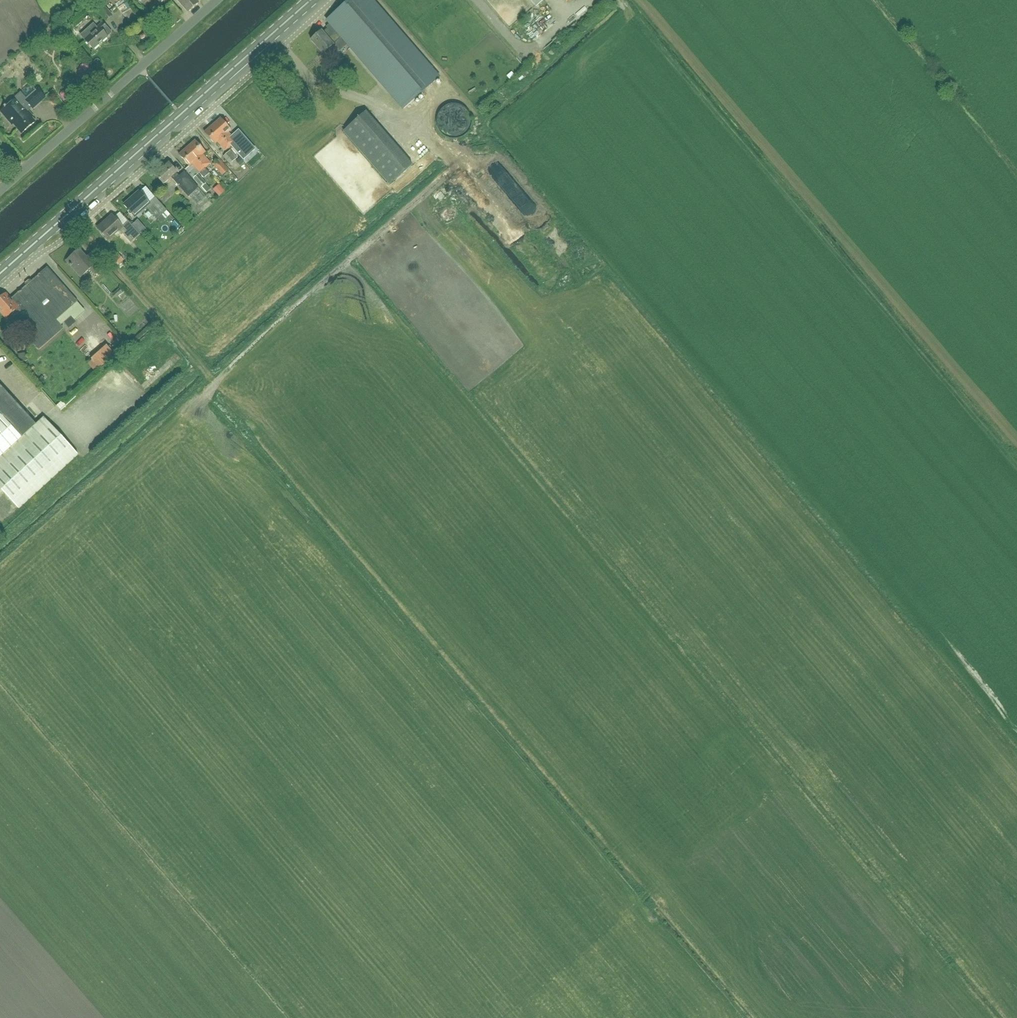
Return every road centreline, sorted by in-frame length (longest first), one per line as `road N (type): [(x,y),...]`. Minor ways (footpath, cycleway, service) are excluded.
road 1 (primary): [(0,279),(316,0)]
road 2 (unclassified): [(0,195),(222,0)]

